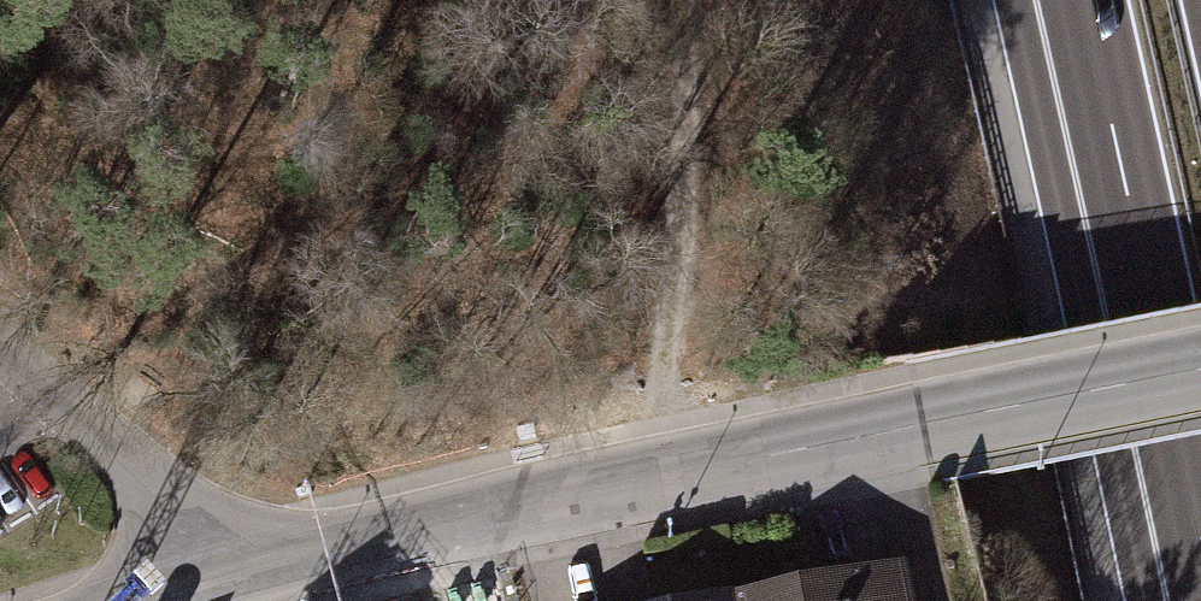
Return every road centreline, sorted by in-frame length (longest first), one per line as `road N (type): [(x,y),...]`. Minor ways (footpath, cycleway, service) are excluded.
road 1 (unclassified): [(1200,369),(249,558)]
road 2 (motorway): [(1061,0),(1191,600)]
road 3 (track): [(666,421),(674,0)]
road 4 (unclassified): [(249,558),(0,338)]
road 5 (unclassified): [(249,558),(133,600)]

